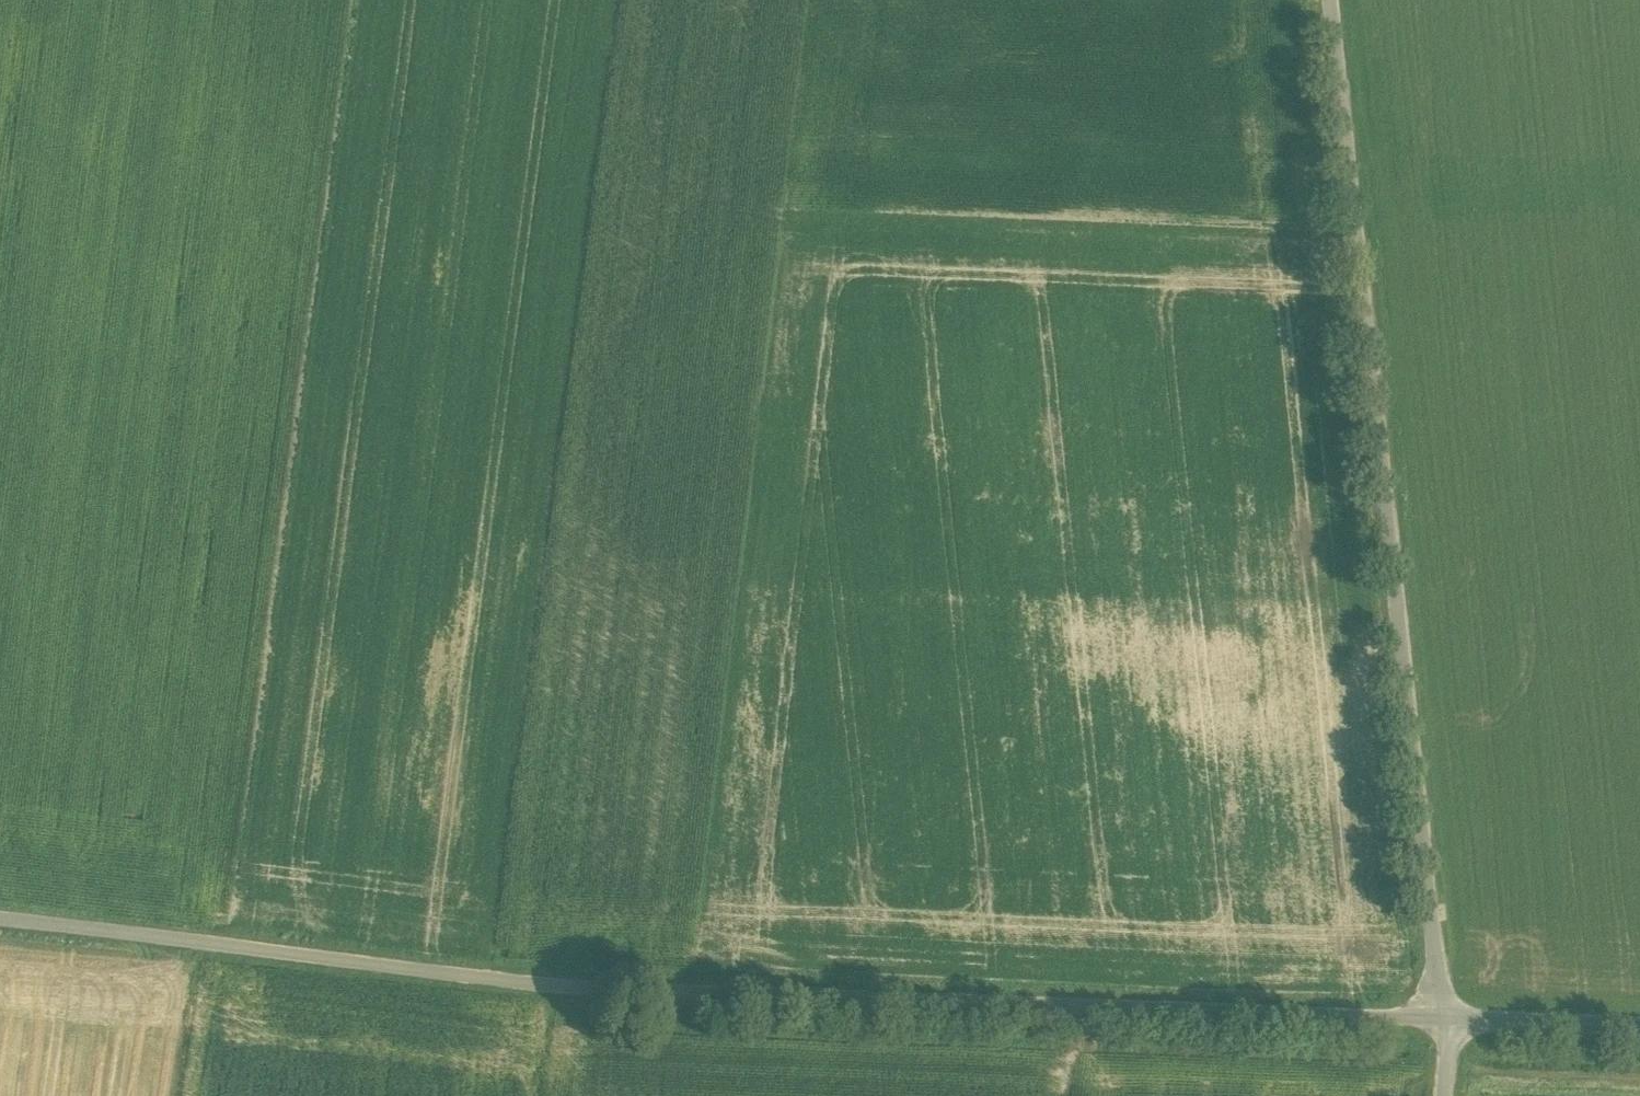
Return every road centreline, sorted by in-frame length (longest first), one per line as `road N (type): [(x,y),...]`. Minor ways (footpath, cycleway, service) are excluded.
road 1 (unclassified): [(0,921),(603,977),(1441,1022)]
road 2 (unclassified): [(1330,0),(1441,1022)]
road 3 (unclassified): [(1639,1030),(1441,1022)]

